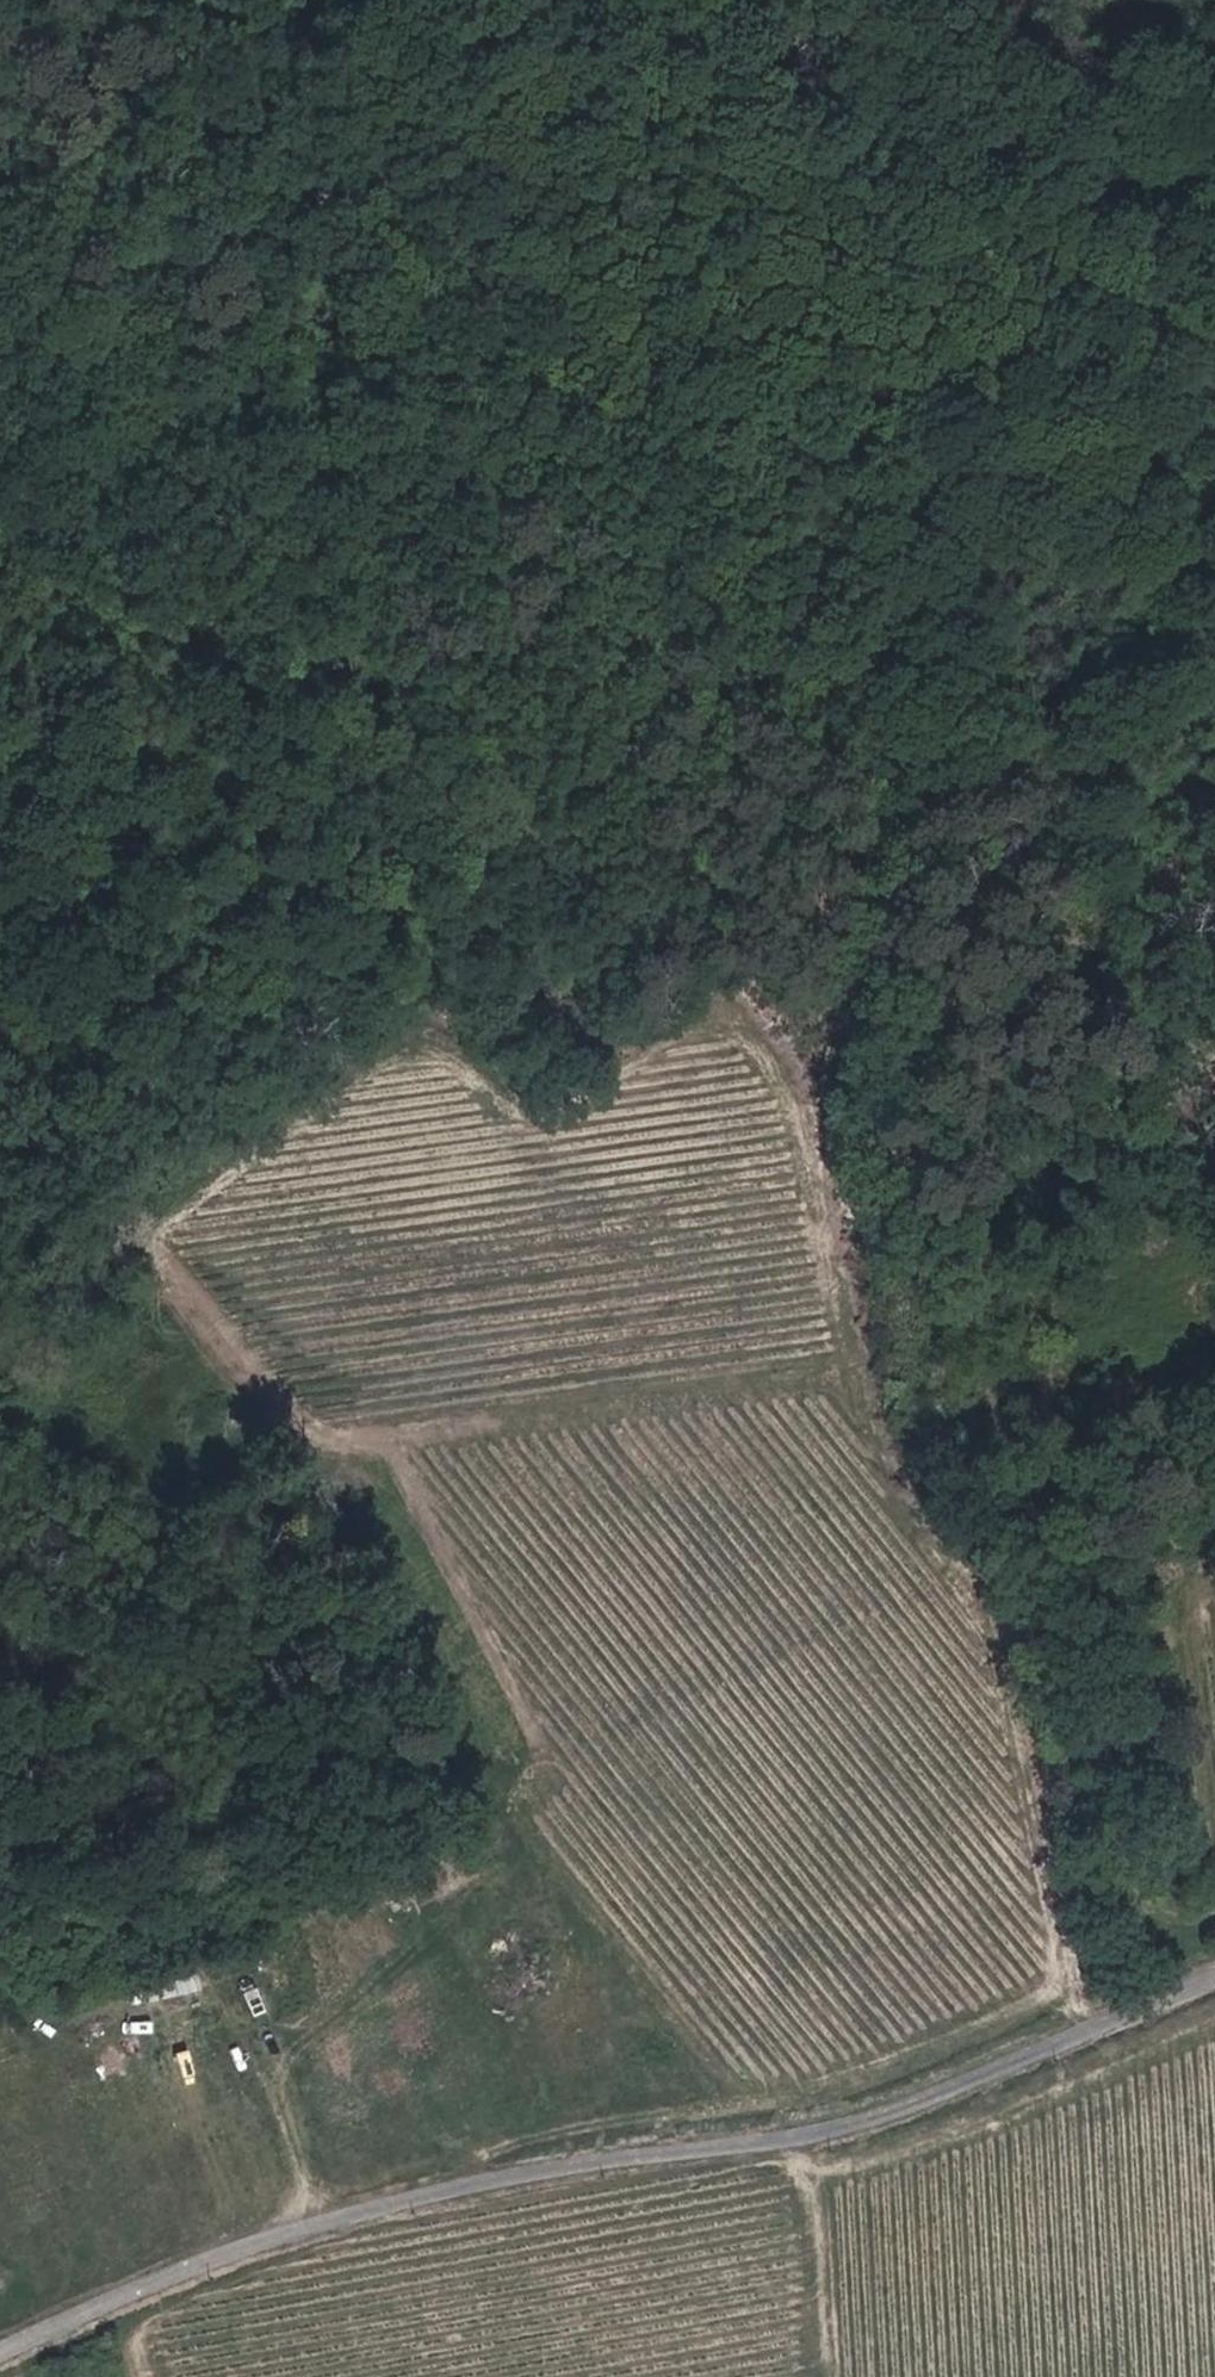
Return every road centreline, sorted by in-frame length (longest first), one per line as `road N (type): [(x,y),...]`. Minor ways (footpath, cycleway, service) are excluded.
road 1 (unclassified): [(1214,1976),(886,2113),(796,2137),(588,2159),(378,2203),(188,2269),(0,2355)]

